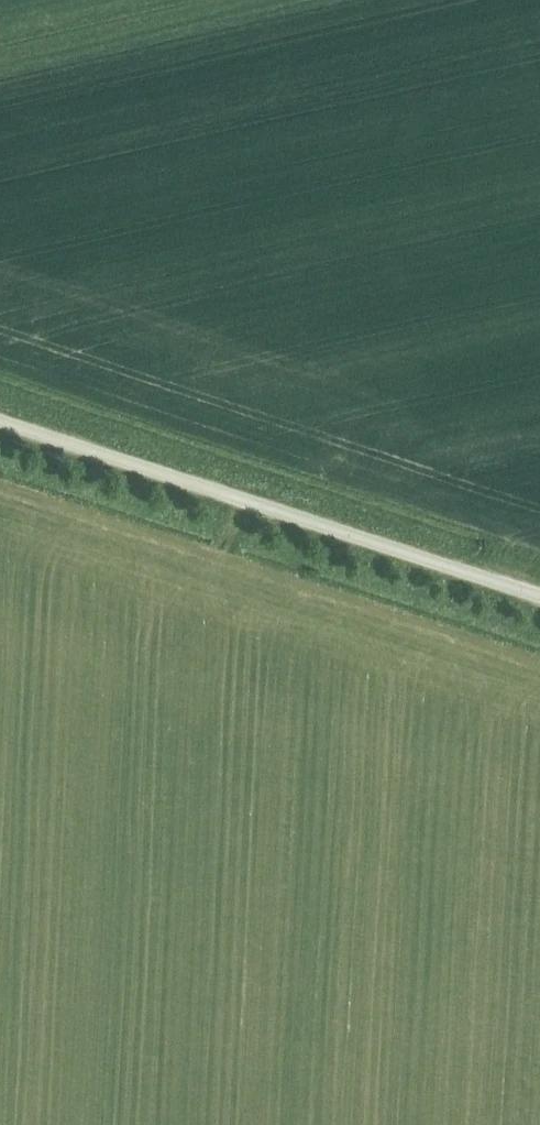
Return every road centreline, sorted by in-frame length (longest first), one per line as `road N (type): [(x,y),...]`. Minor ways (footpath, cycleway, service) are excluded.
road 1 (unclassified): [(539,597),(0,421)]

